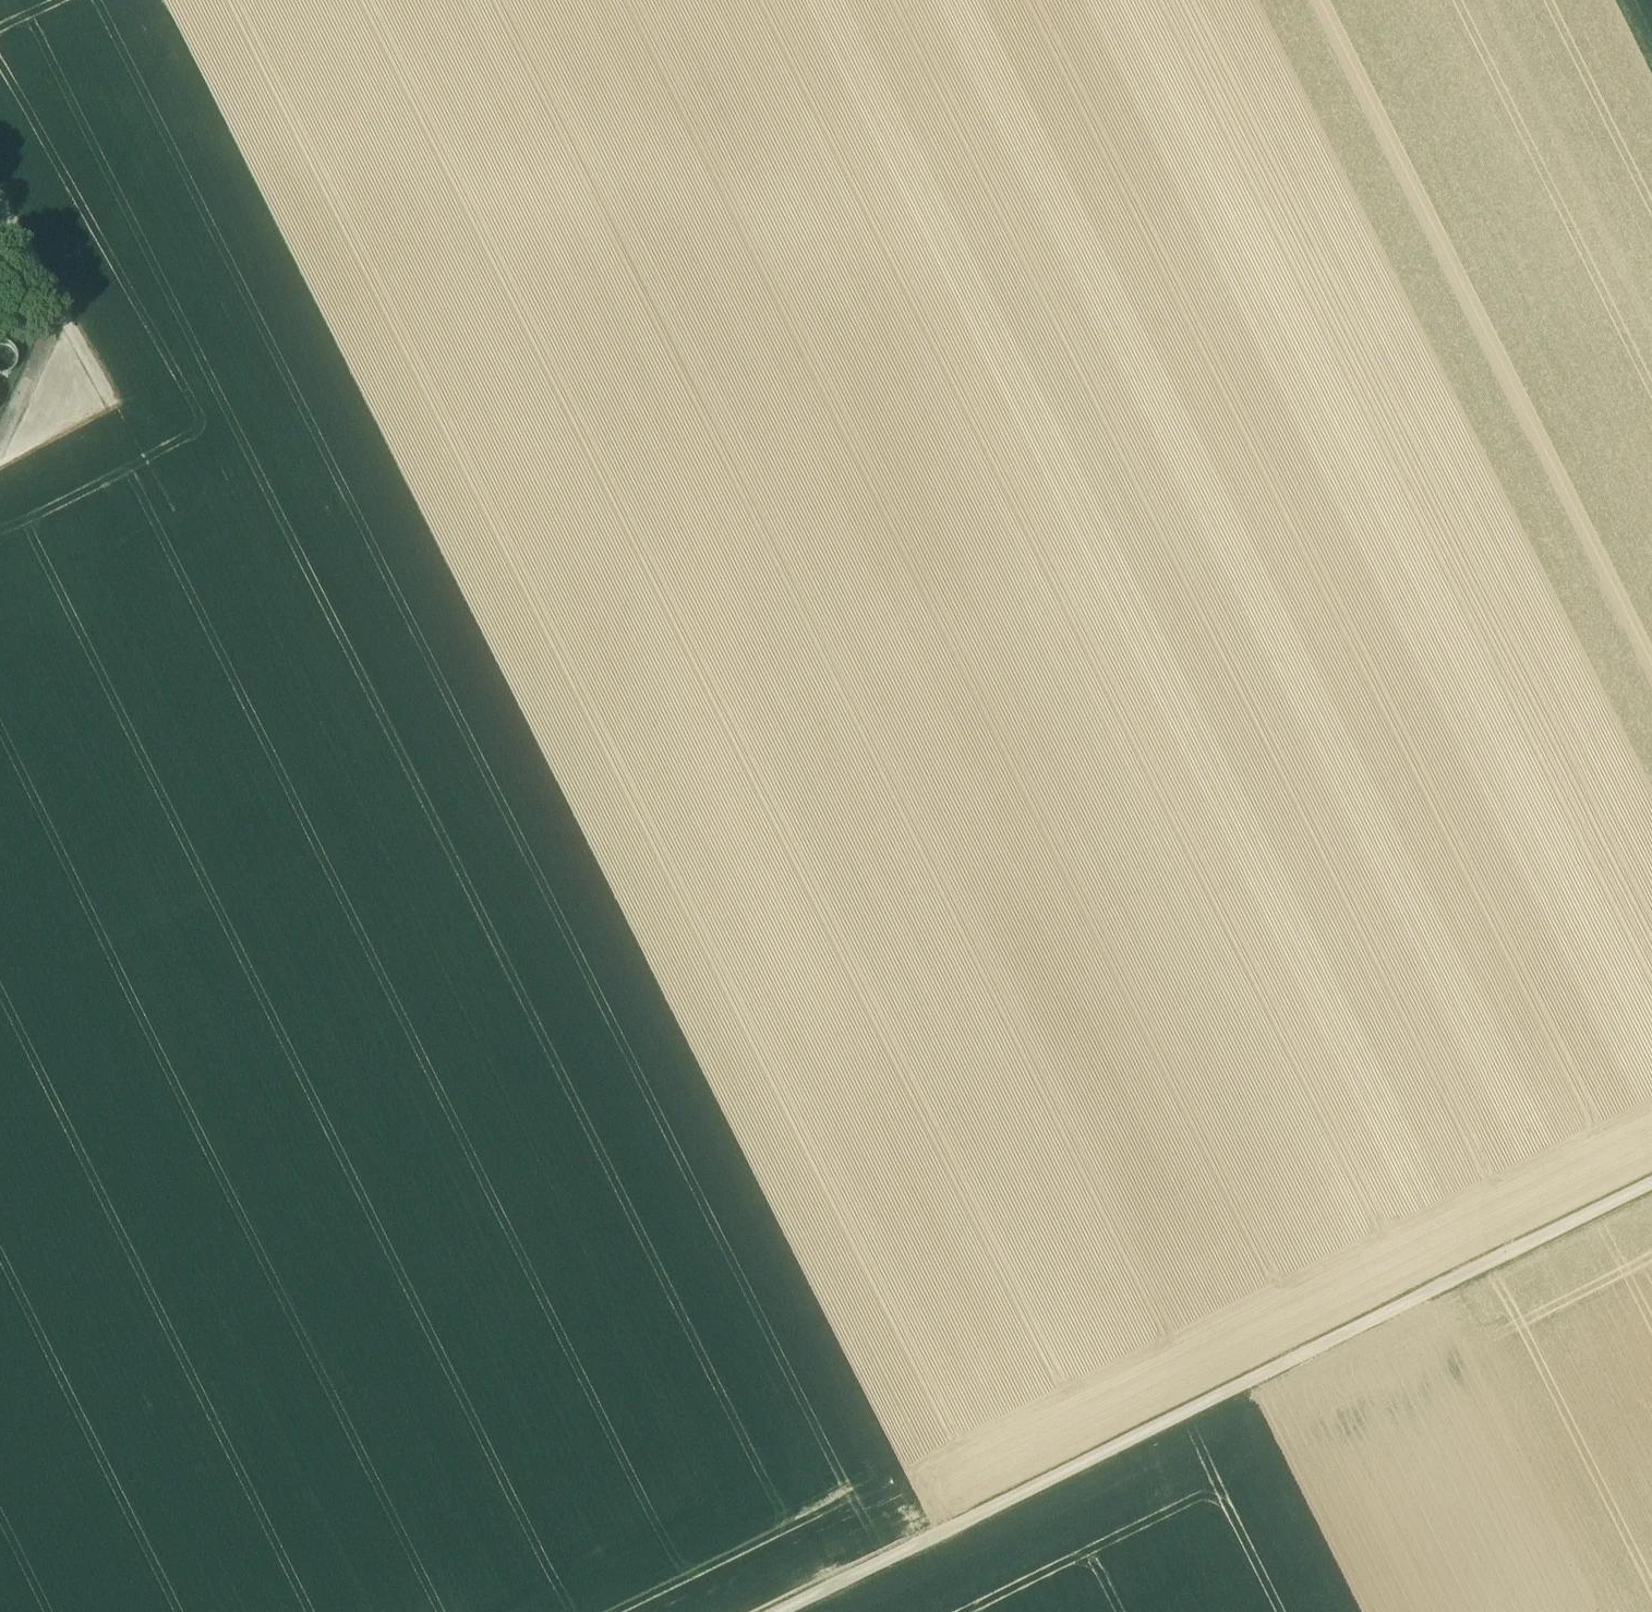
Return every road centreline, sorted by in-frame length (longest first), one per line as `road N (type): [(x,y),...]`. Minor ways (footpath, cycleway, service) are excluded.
road 1 (track): [(825,1611),(1651,1205)]
road 2 (track): [(0,483),(125,413),(0,186)]

